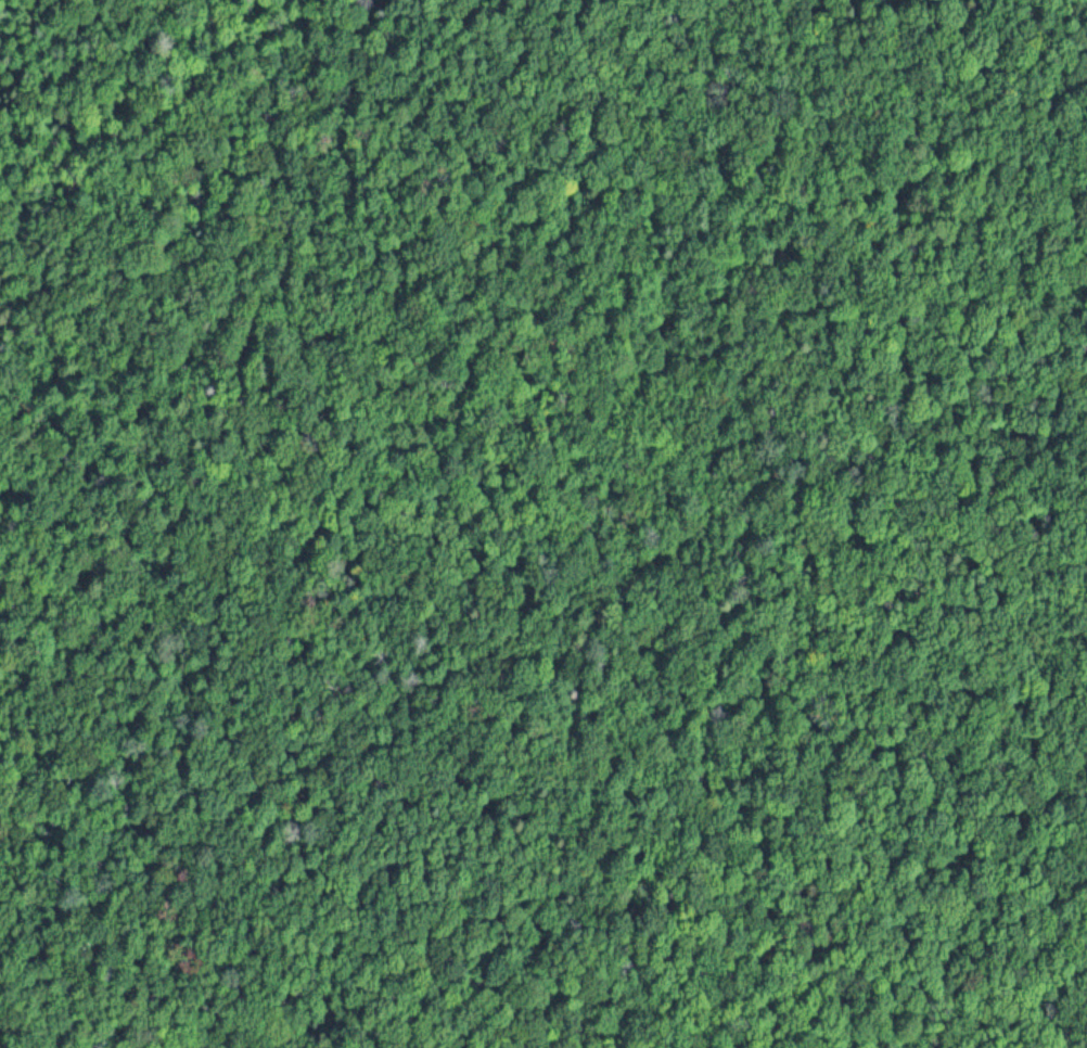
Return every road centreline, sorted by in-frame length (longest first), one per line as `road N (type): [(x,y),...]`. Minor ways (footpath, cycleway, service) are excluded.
road 1 (track): [(0,945),(118,886),(460,660),(778,476),(869,431),(1086,357)]

